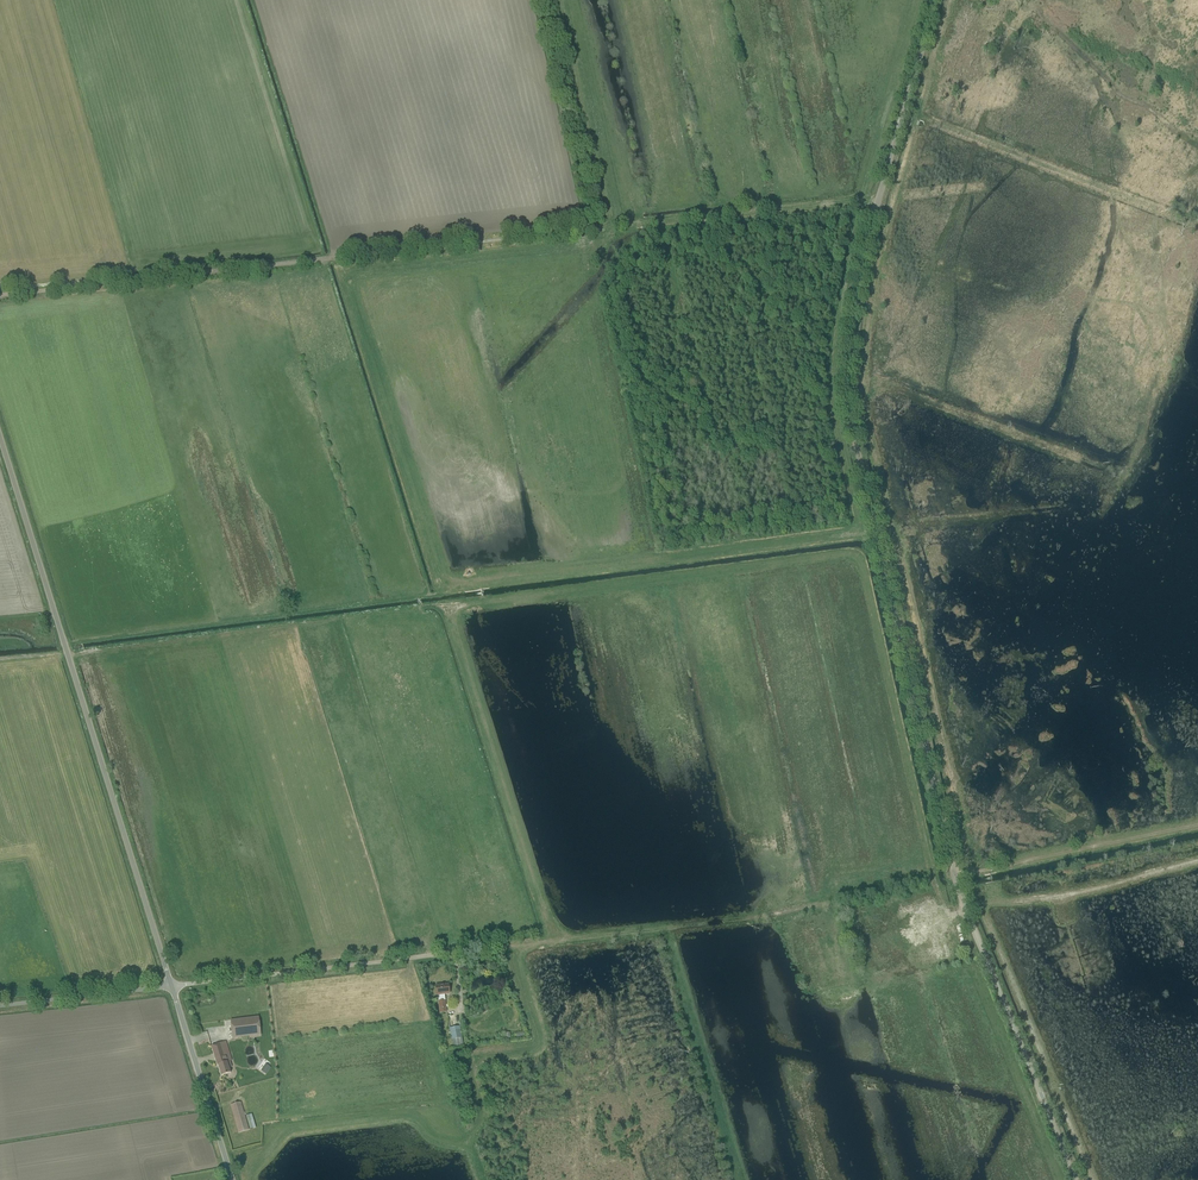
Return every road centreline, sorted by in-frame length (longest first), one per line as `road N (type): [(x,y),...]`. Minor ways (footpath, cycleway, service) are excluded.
road 1 (unclassified): [(1077,1179),(964,900),(848,415),(869,243),(936,0)]
road 2 (track): [(171,984),(820,907)]
road 3 (track): [(335,258),(442,574),(456,581),(698,553)]
road 4 (unclassified): [(171,984),(0,434)]
road 5 (track): [(0,296),(335,258)]
road 6 (track): [(593,230),(880,202)]
road 7 (track): [(335,258),(593,230)]
road 8 (track): [(1197,829),(959,881)]
road 9 (unclassified): [(230,1179),(171,984)]
road 10 (track): [(698,553),(876,535)]
road 11 (unclassified): [(0,1005),(171,984)]

